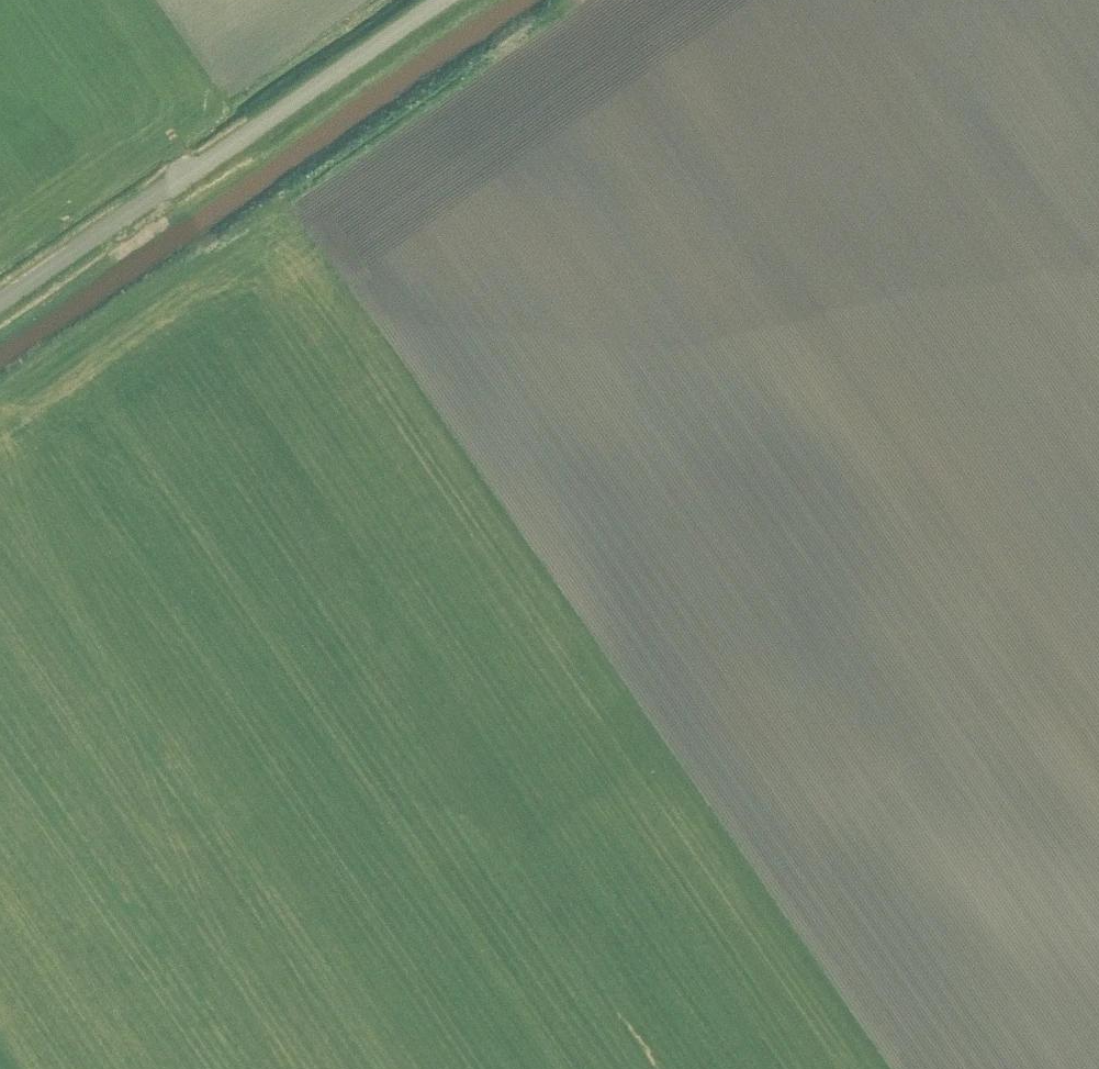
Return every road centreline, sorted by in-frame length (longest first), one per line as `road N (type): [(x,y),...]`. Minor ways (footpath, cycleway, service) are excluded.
road 1 (unclassified): [(0,302),(437,0)]

